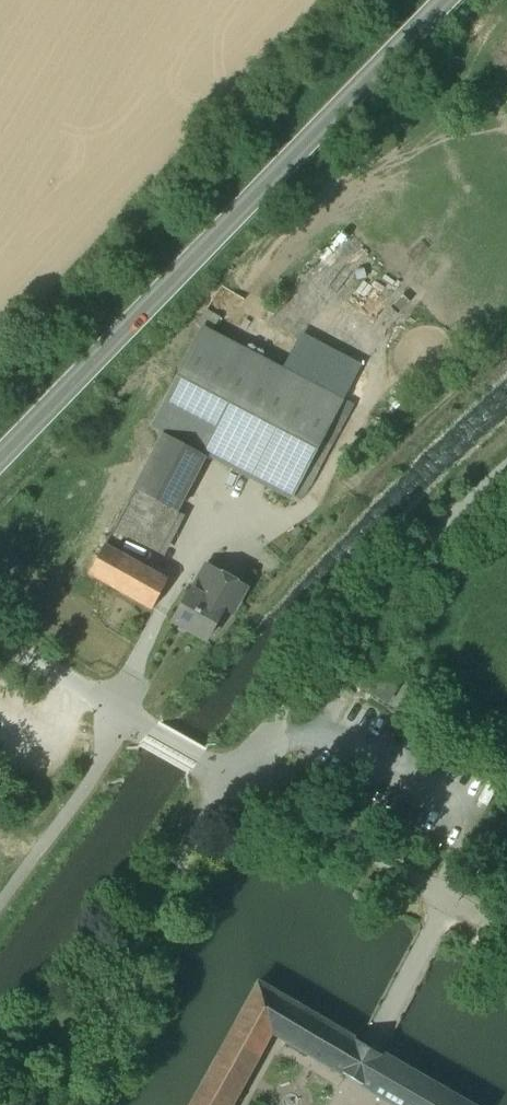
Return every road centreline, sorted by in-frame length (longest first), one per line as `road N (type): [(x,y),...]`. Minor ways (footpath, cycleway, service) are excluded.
road 1 (secondary): [(452,0),(0,460)]
road 2 (track): [(231,774),(406,560),(506,466)]
road 3 (track): [(135,722),(0,904)]

